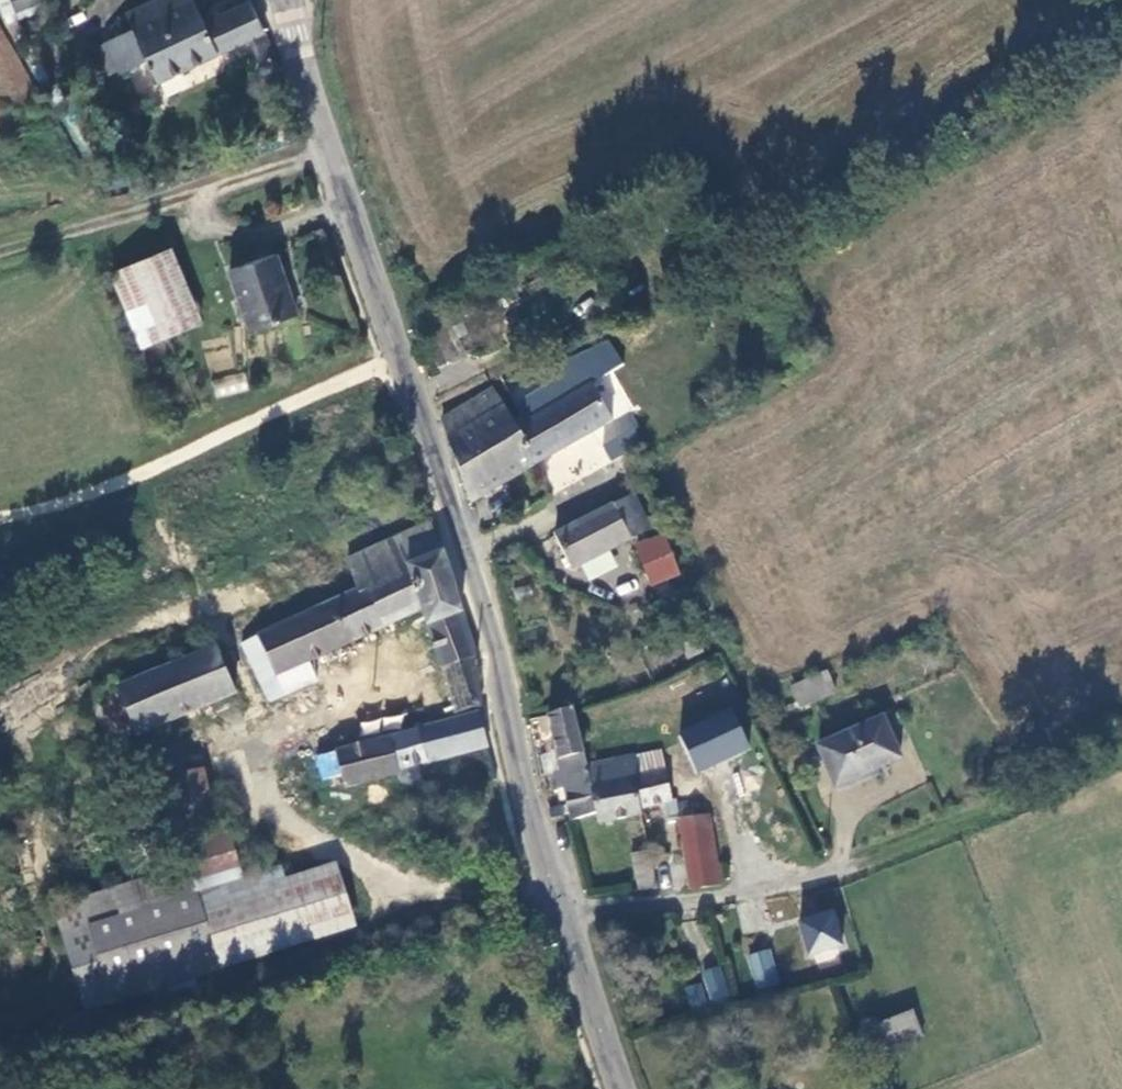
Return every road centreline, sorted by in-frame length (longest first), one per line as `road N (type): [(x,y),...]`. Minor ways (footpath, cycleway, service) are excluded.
road 1 (tertiary): [(556,912),(488,627),(327,155),(287,0)]
road 2 (track): [(327,155),(0,249)]
road 3 (track): [(1121,761),(835,869)]
road 4 (unclassified): [(835,869),(731,895),(556,912)]
road 5 (tertiary): [(617,1088),(556,912)]

